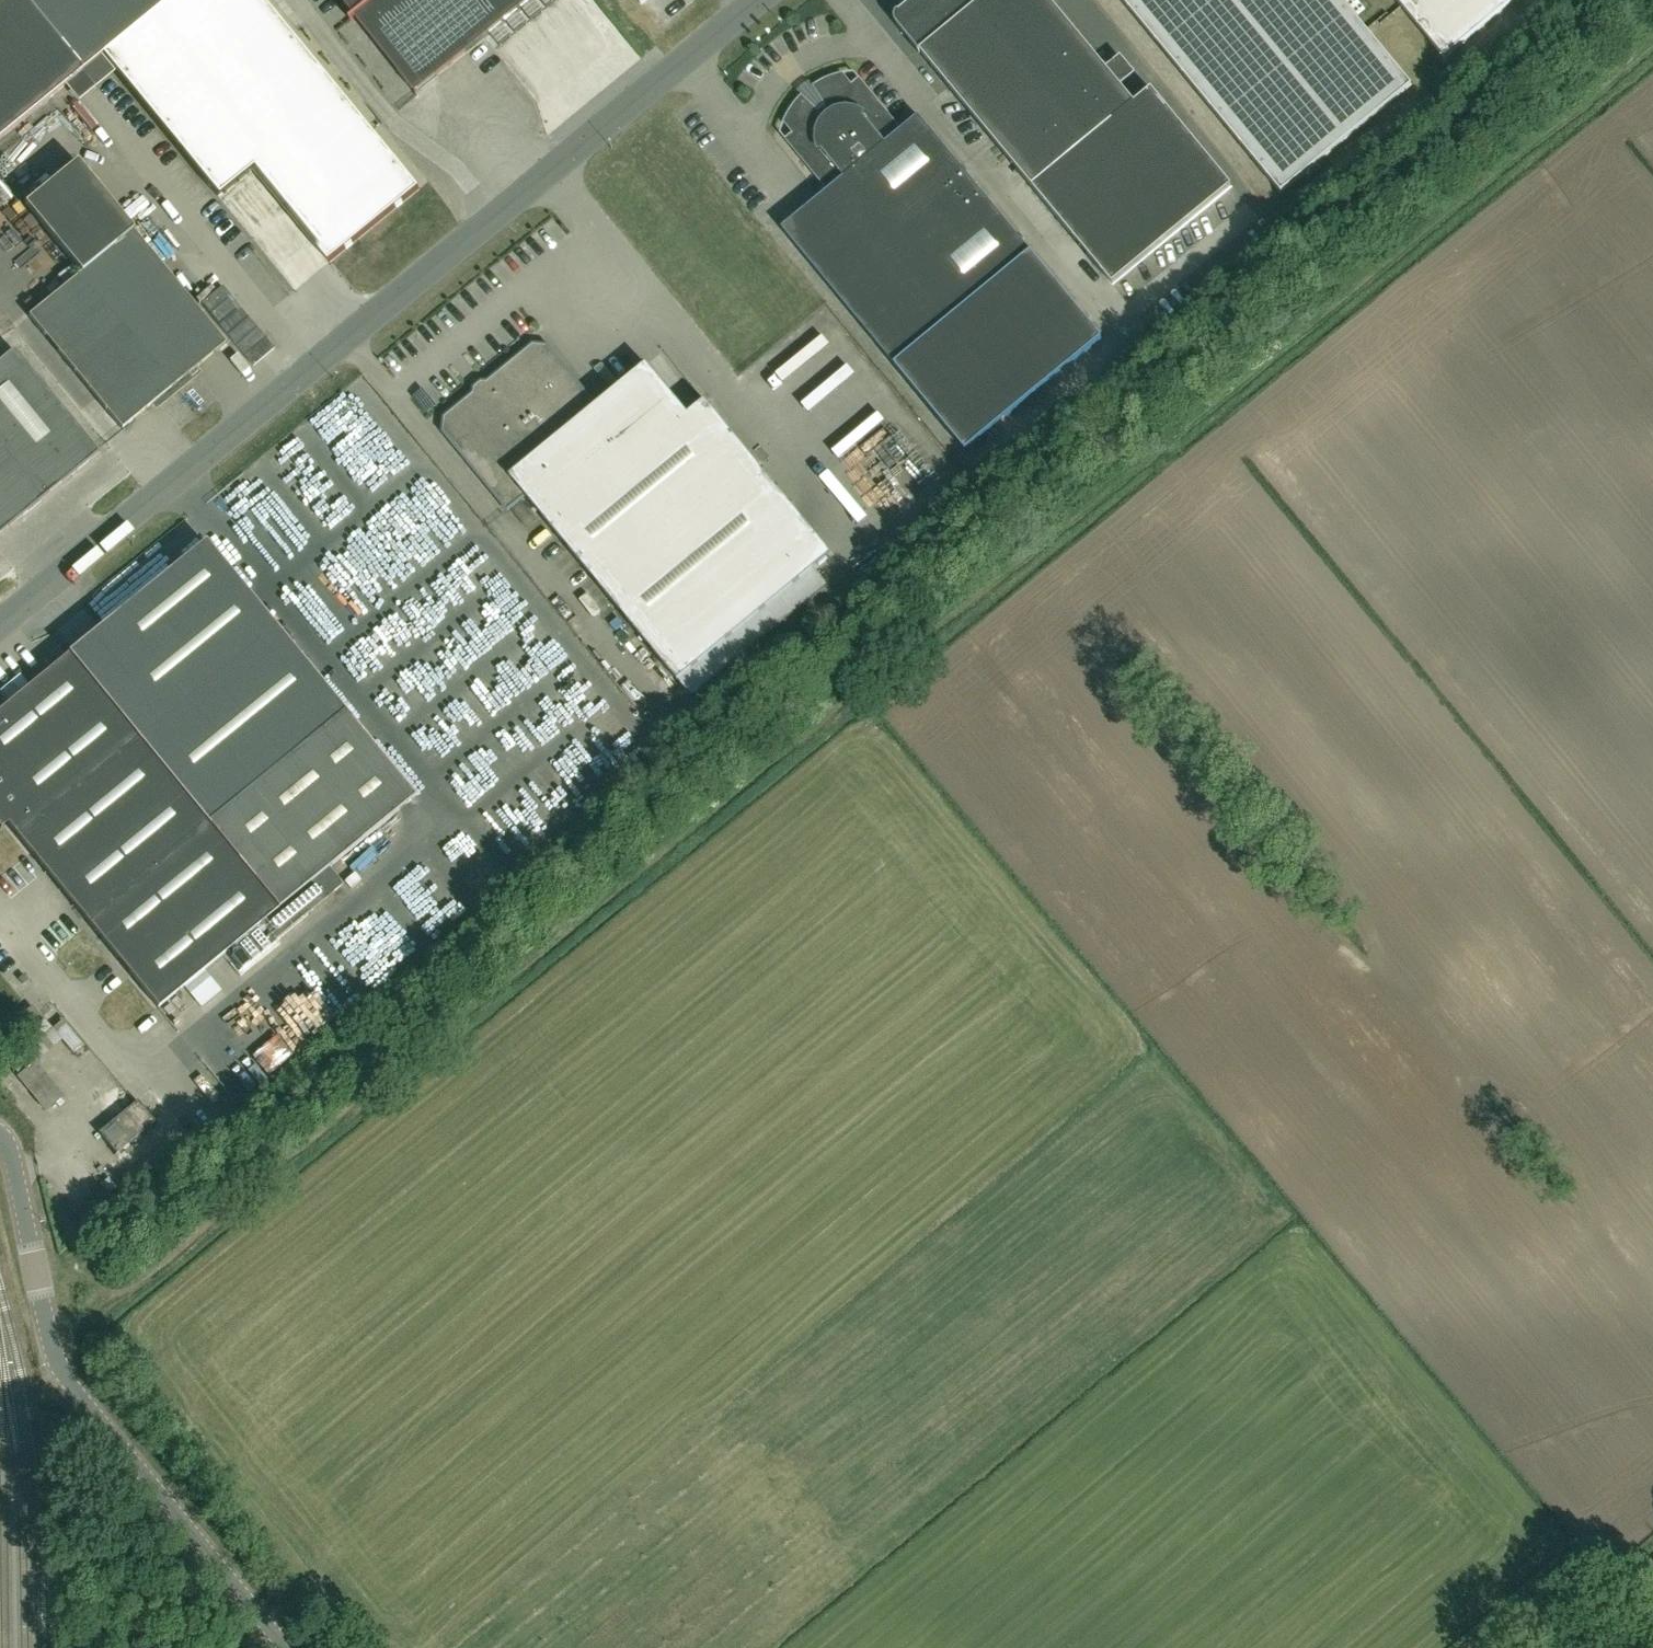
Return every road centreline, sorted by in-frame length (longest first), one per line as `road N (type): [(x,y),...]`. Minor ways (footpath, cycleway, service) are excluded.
road 1 (unclassified): [(0,624),(756,0)]
road 2 (tertiary): [(286,1647),(62,1372),(15,1169),(0,1138)]

